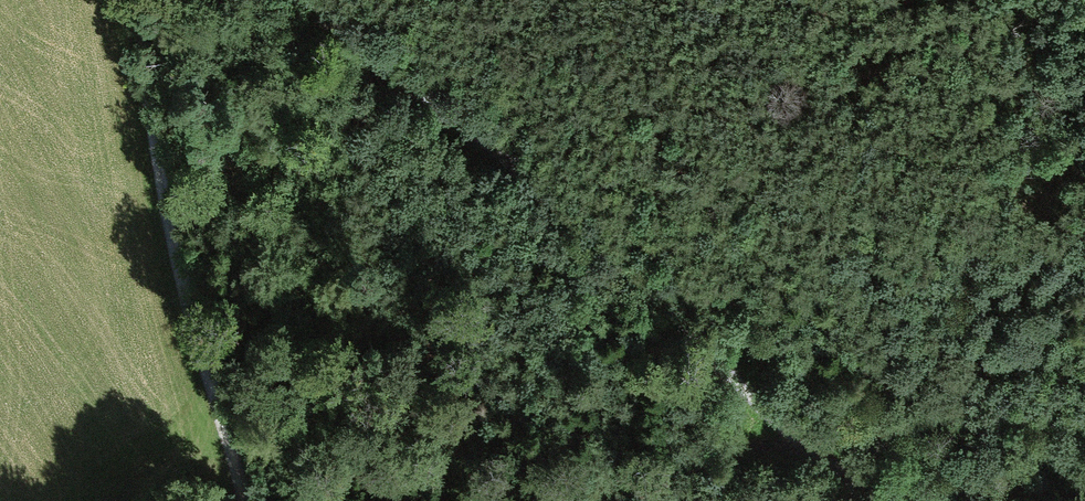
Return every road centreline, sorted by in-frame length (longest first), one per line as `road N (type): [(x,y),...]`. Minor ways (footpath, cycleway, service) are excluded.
road 1 (track): [(293,0),(413,79),(587,233),(802,450),(873,500)]
road 2 (track): [(127,0),(174,248),(243,500)]
road 3 (track): [(802,450),(736,449),(664,469),(604,500)]

